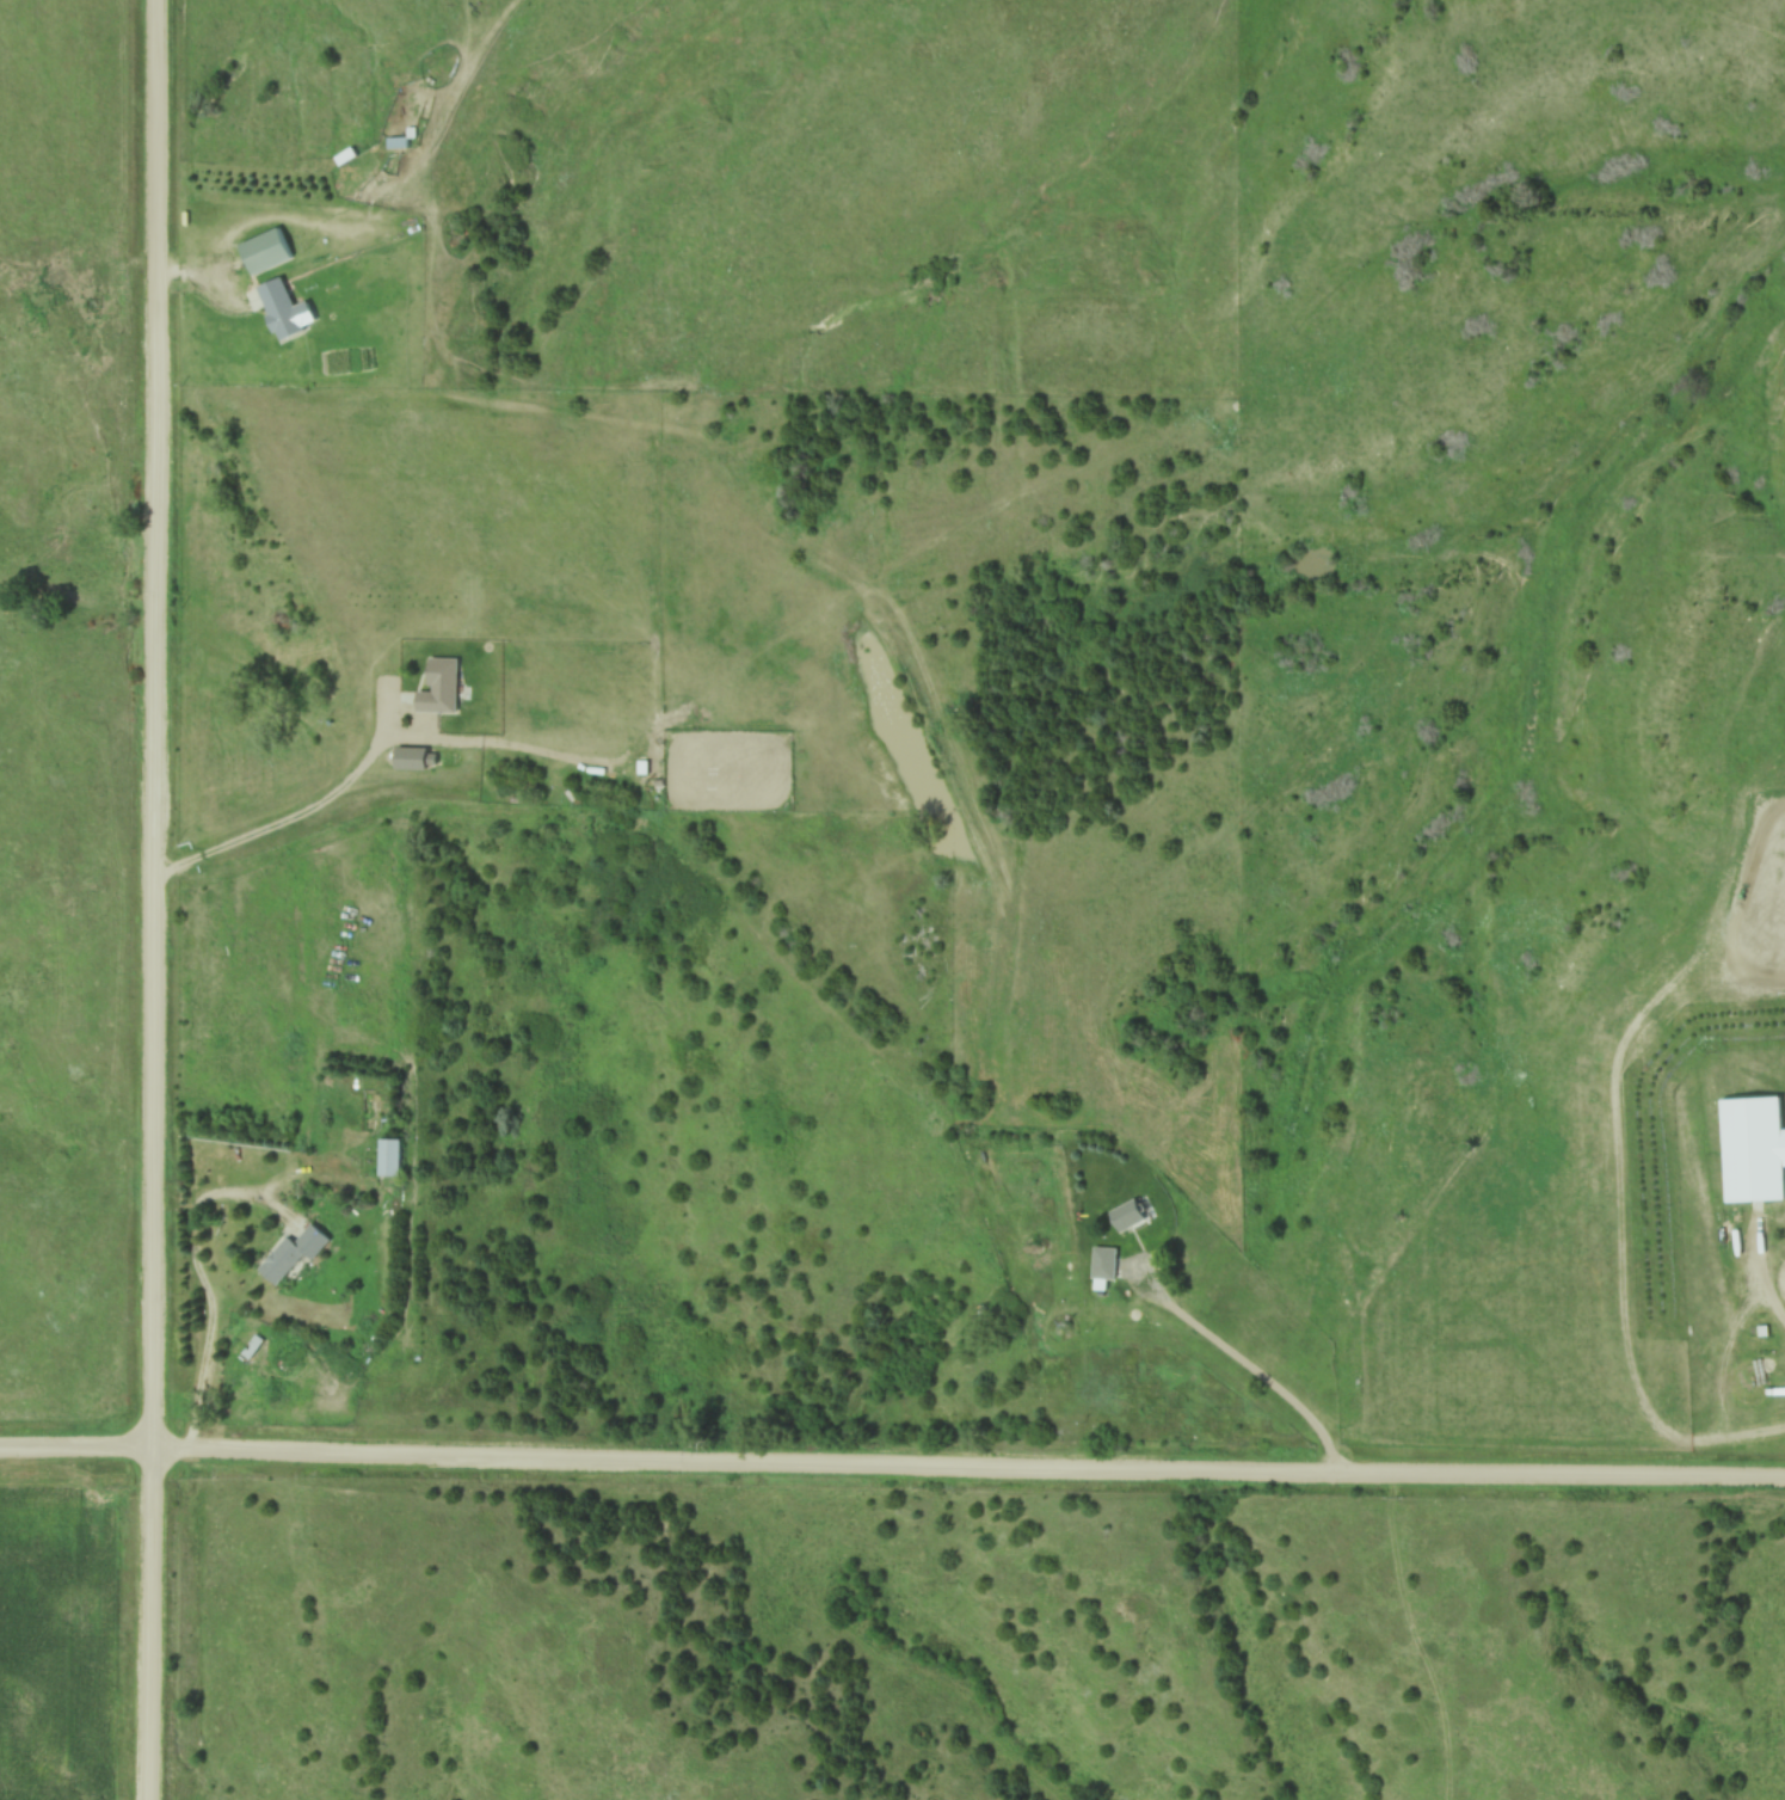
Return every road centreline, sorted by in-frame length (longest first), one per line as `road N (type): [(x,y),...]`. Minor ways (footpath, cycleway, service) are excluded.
road 1 (residential): [(149,1799),(153,0)]
road 2 (residential): [(1784,1484),(0,1453)]

